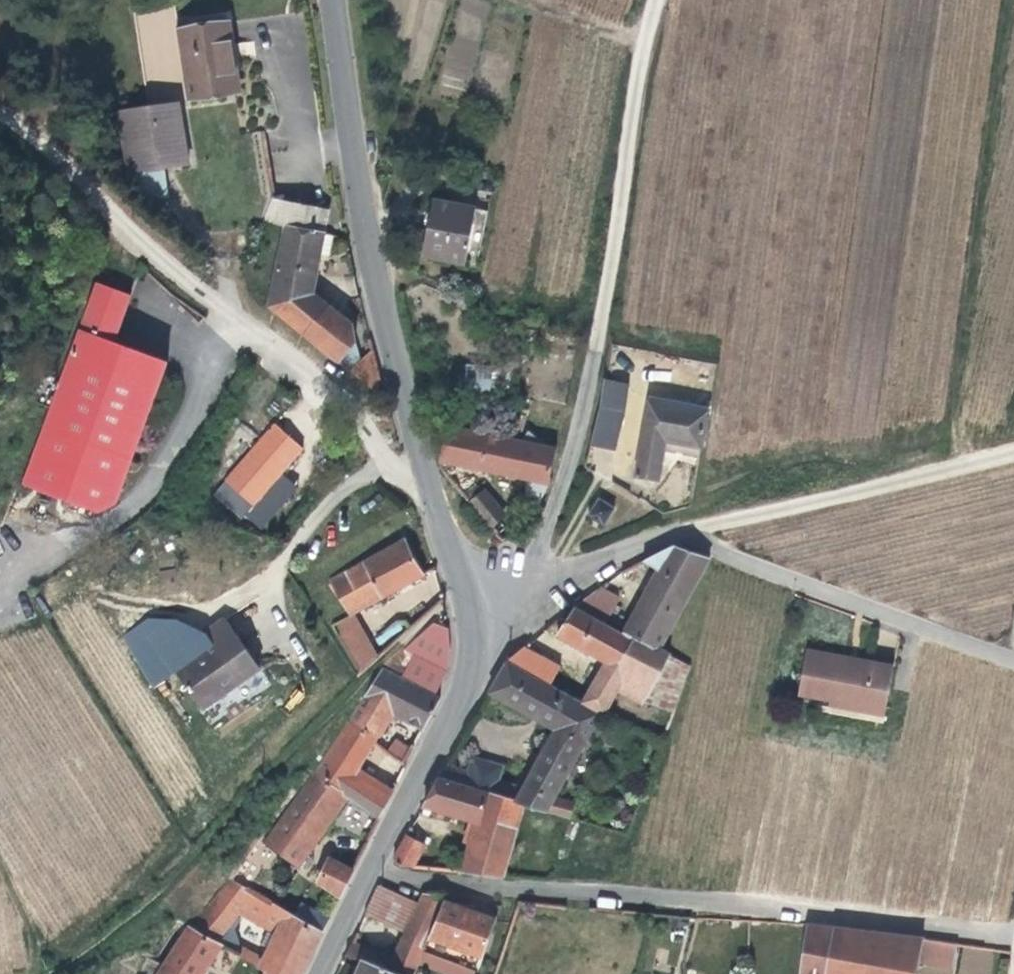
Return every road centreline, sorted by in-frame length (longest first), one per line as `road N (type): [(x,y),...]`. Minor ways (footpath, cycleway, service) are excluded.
road 1 (track): [(473,636),(527,568),(570,463),(604,315),(654,0)]
road 2 (residential): [(367,875),(1013,930)]
road 3 (residential): [(473,636),(581,570),(675,533),(1013,660)]
road 4 (unclassified): [(436,499),(353,418),(155,256),(83,174),(0,111)]
road 5 (tertiary): [(334,0),(374,276),(436,499)]
road 6 (track): [(1013,449),(675,533)]
road 7 (tertiary): [(473,636),(465,686),(367,875)]
road 8 (tertiary): [(436,499),(473,636)]

